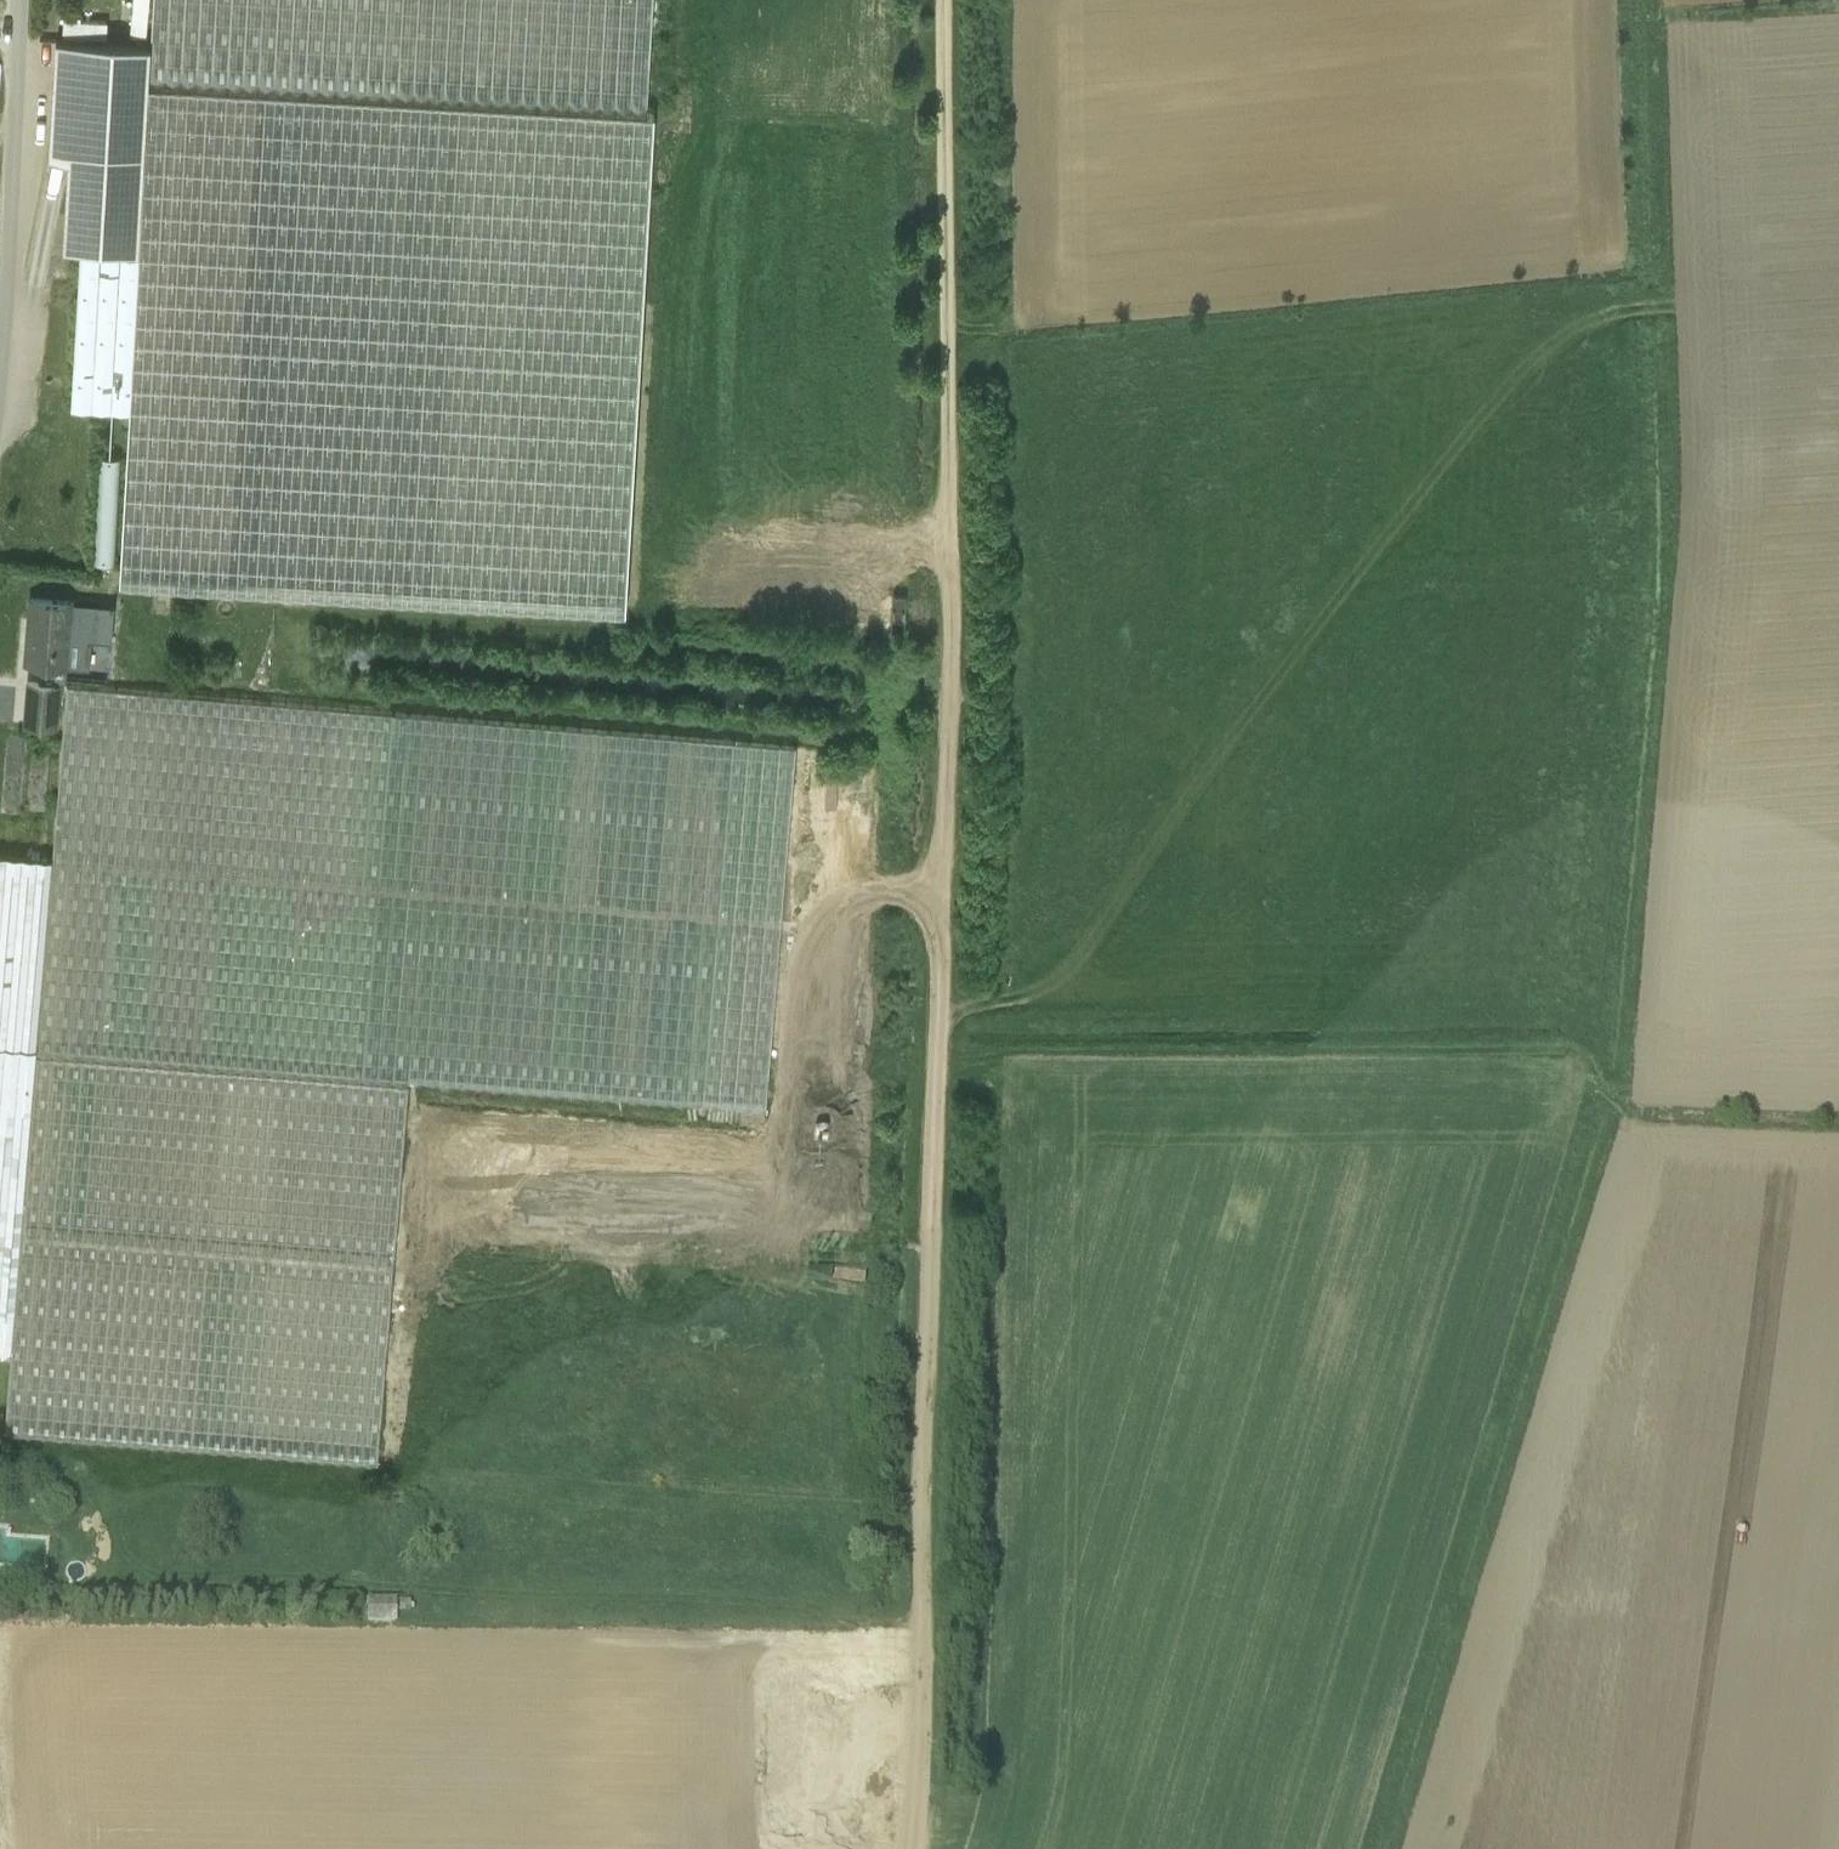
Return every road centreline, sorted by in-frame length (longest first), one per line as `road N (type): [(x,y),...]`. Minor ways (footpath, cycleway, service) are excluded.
road 1 (track): [(913,1848),(925,1656),(952,638),(944,0)]
road 2 (unclassified): [(0,358),(17,0)]

